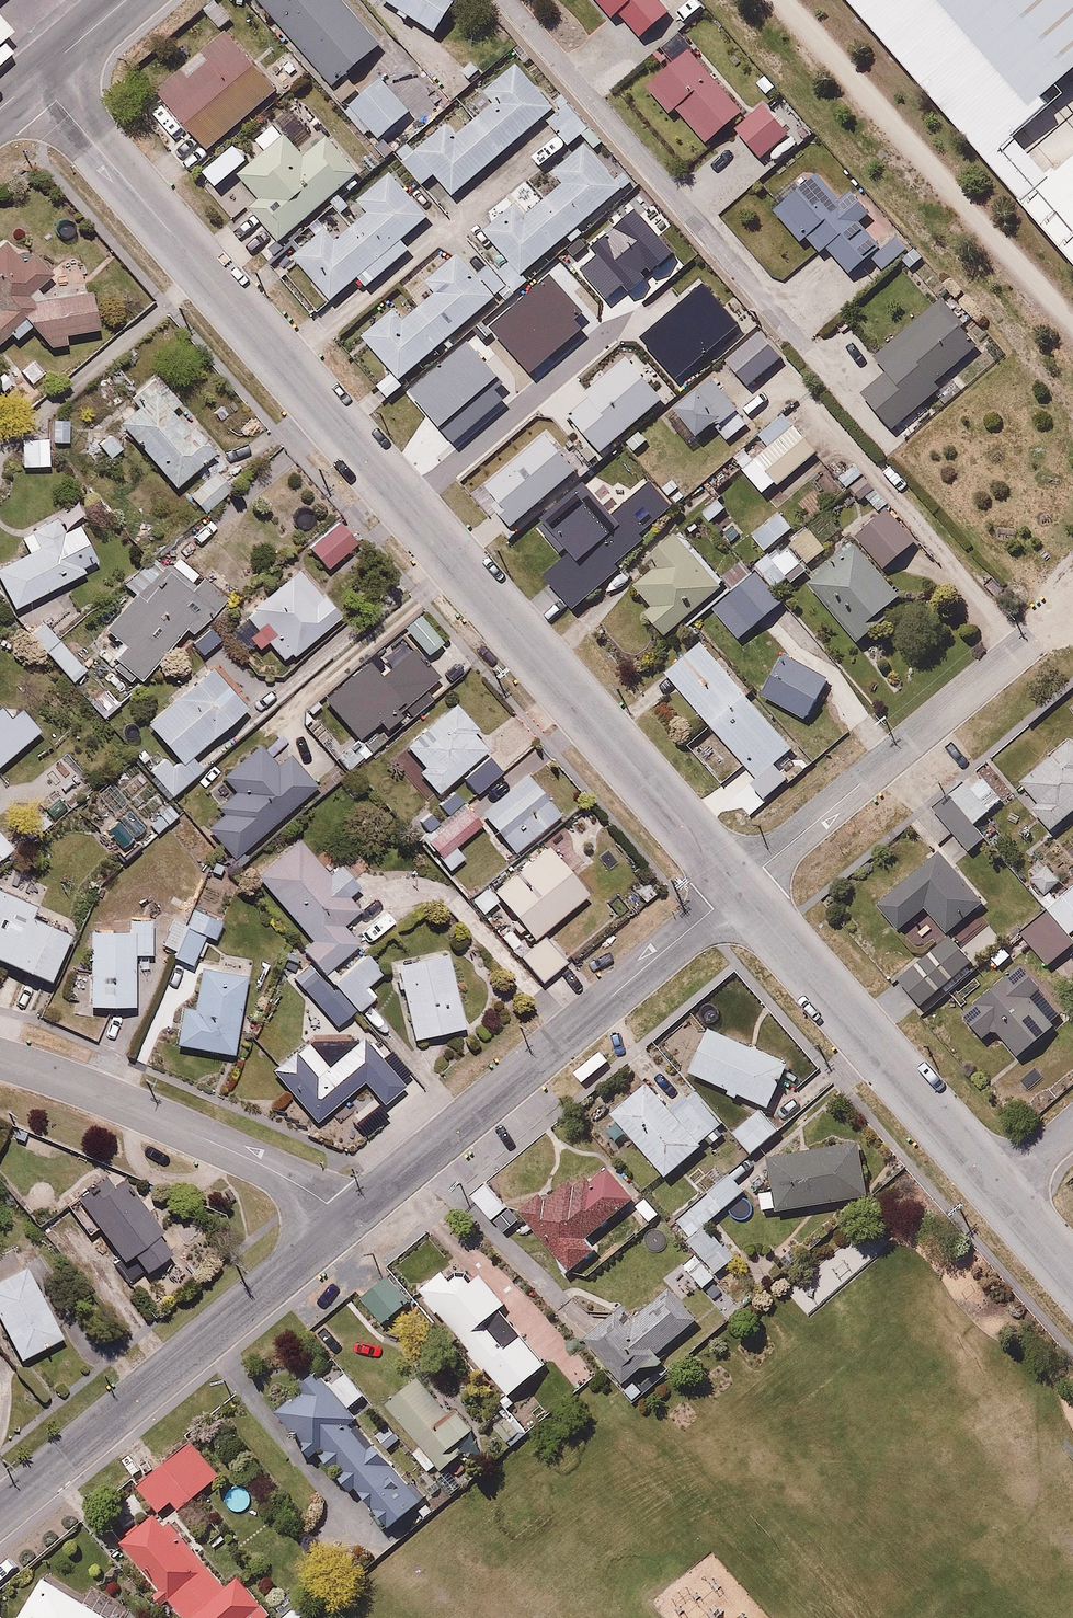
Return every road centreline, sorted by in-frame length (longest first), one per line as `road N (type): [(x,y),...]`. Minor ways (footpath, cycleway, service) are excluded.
road 1 (residential): [(37,79),(740,887)]
road 2 (residential): [(505,0),(893,450)]
road 3 (residential): [(740,887),(343,1223)]
road 4 (residential): [(343,1223),(0,1515)]
road 5 (residential): [(740,887),(999,1191)]
road 6 (residential): [(1037,641),(740,887)]
road 7 (residential): [(0,1059),(276,1173),(310,1191),(343,1223)]

